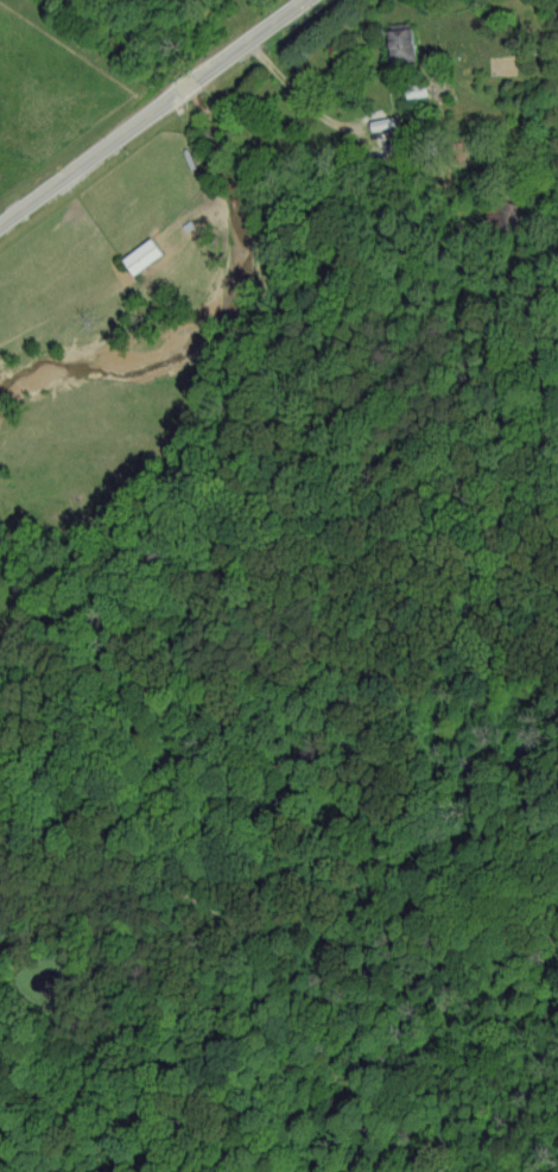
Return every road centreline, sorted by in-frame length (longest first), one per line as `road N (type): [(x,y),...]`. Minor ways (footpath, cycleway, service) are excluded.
road 1 (secondary): [(0,221),(166,93),(304,0)]

